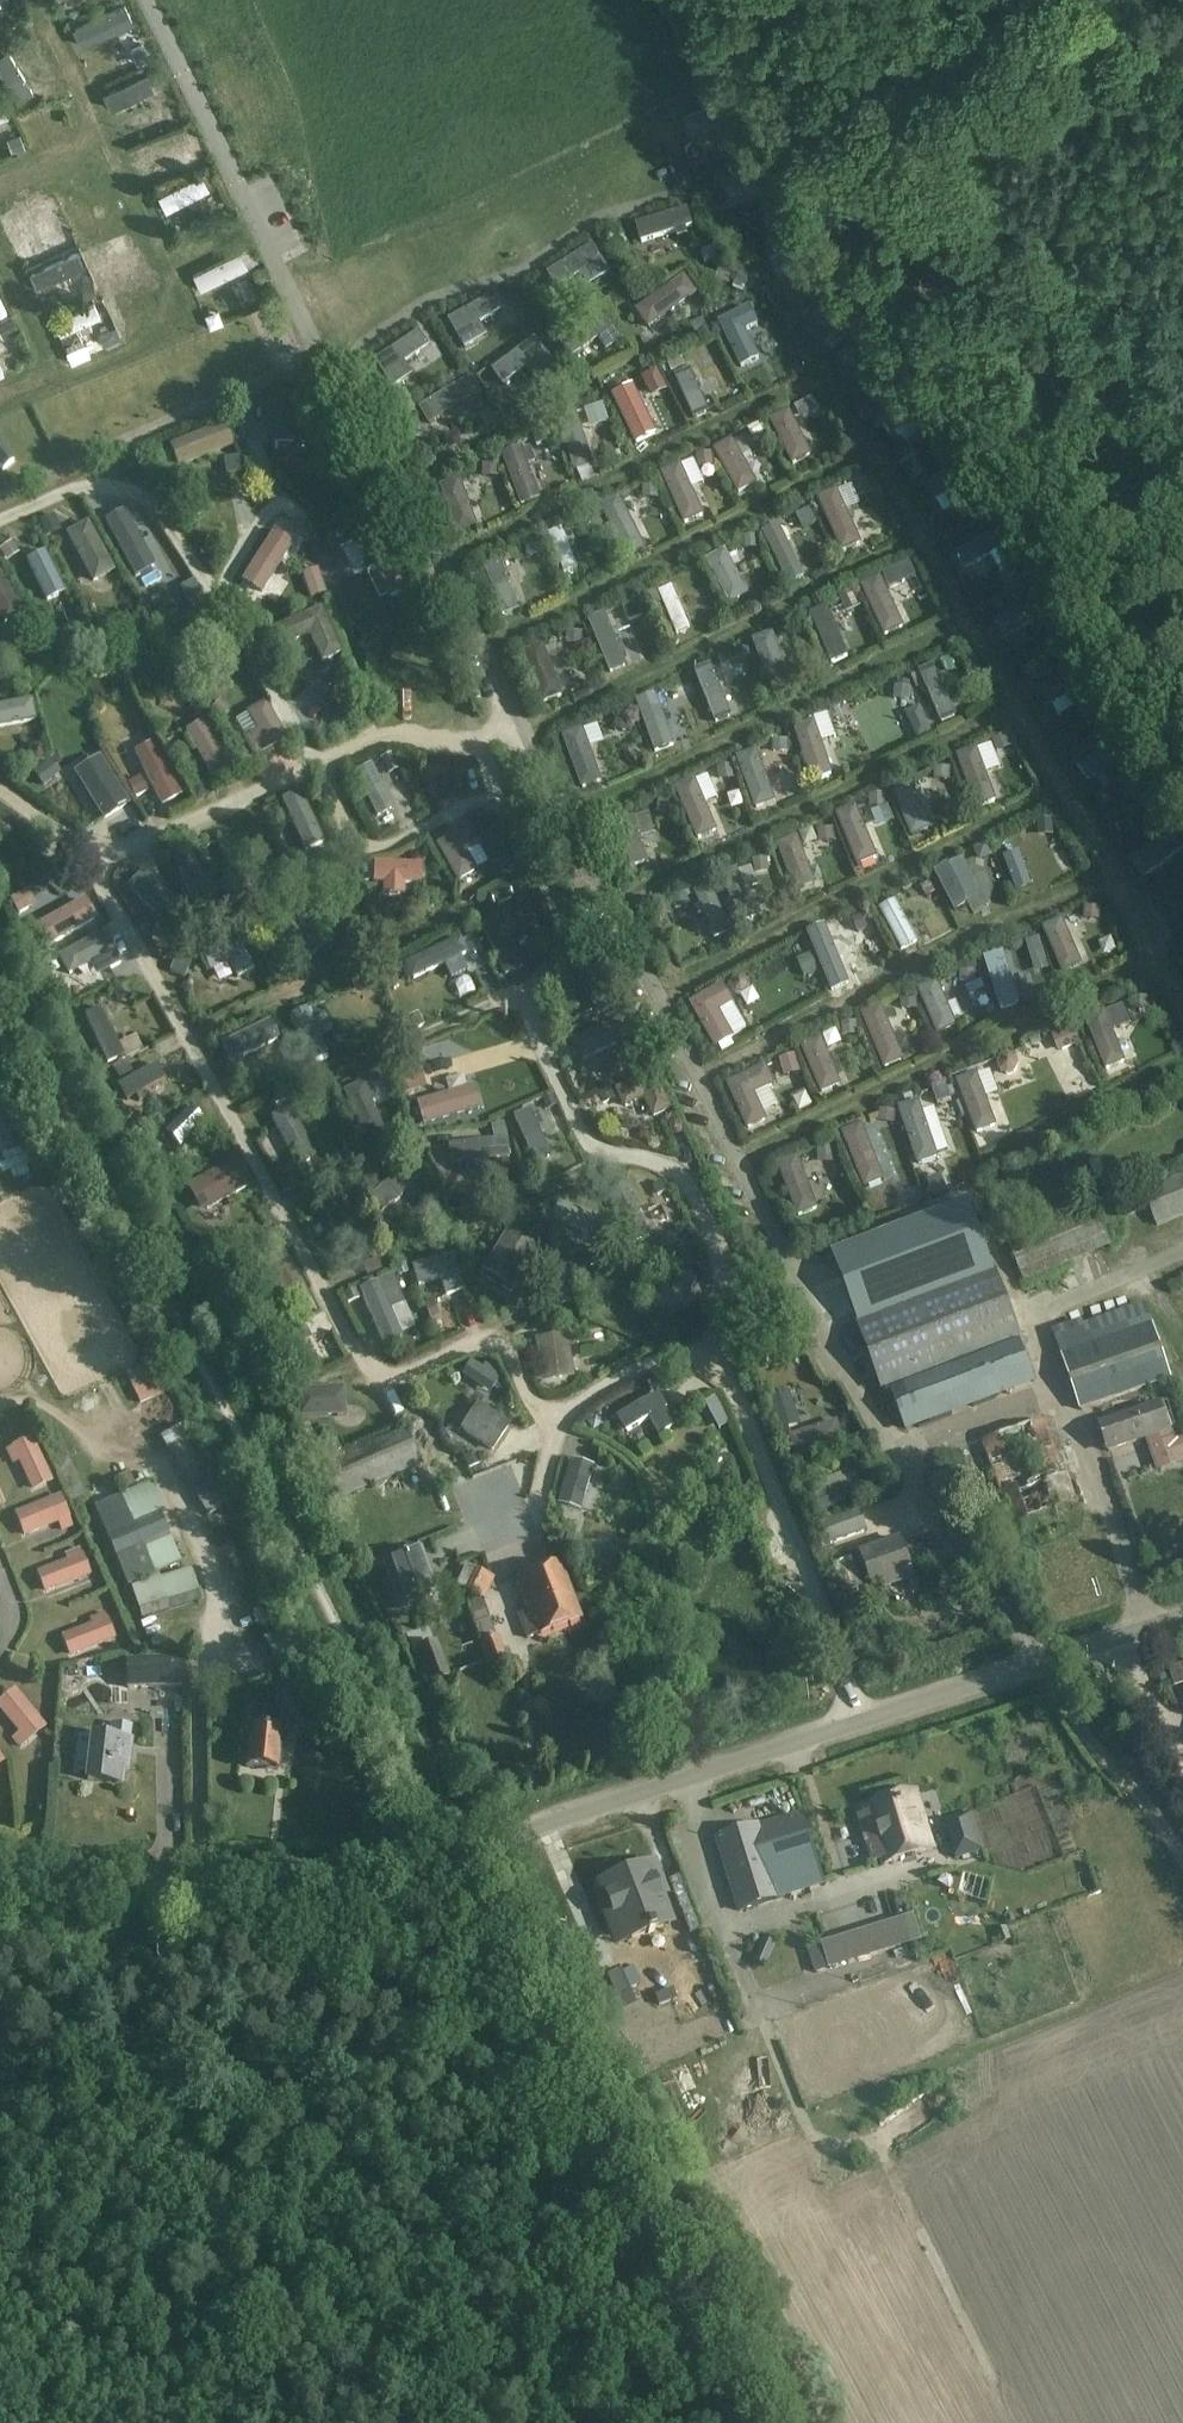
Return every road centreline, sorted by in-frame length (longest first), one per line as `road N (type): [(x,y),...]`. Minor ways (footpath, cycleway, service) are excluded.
road 1 (residential): [(1039,1663),(860,1399),(388,446),(312,341),(145,0)]
road 2 (track): [(762,2422),(0,985)]
road 3 (unclassified): [(862,1721),(356,1879),(202,1888),(0,1864)]
road 4 (track): [(39,0),(175,295)]
road 5 (unclassified): [(862,1721),(1039,1663)]
road 6 (unclassified): [(1039,1663),(1182,1616)]

